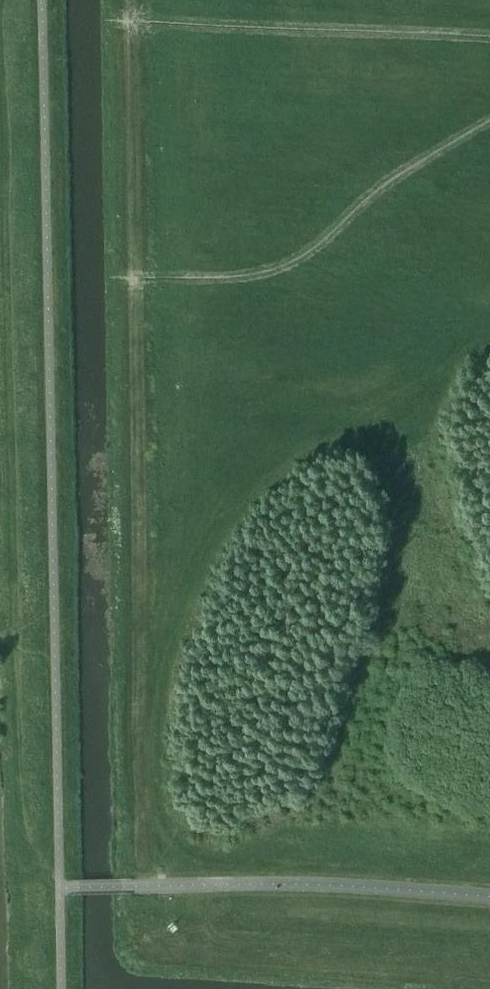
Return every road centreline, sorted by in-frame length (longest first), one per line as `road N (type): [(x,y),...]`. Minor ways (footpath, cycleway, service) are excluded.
road 1 (track): [(60,887),(35,888),(20,0)]
road 2 (track): [(127,0),(136,886)]
road 3 (track): [(489,975),(144,952),(136,886)]

